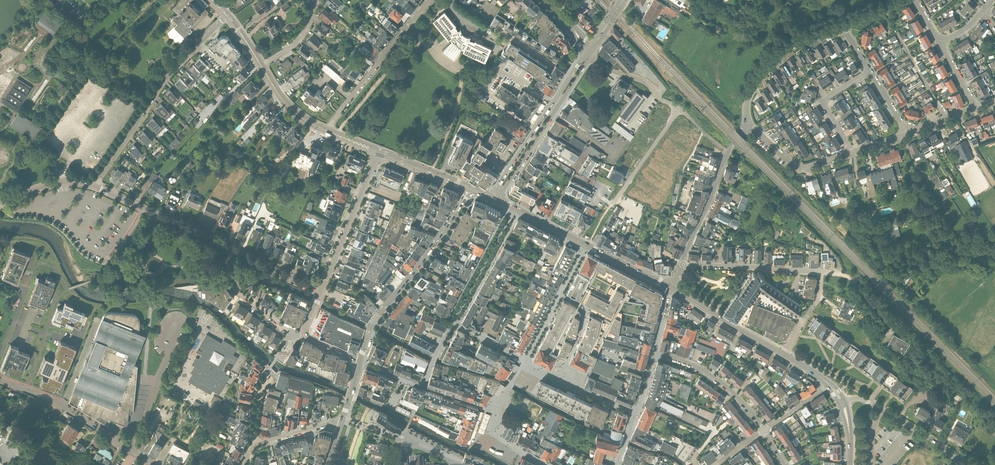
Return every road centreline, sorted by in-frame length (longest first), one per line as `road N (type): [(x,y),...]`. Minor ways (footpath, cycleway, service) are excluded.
road 1 (tertiary): [(321,290),(92,186)]
road 2 (residential): [(227,14),(164,79),(92,186)]
road 3 (secondary): [(360,361),(371,325),(470,189)]
road 4 (secondary): [(830,385),(671,287)]
road 5 (unclassified): [(155,464),(53,403),(0,381)]
road 6 (secondary): [(494,199),(589,52)]
road 7 (unclassified): [(325,130),(429,0)]
road 8 (residential): [(680,109),(586,245)]
road 9 (unclassified): [(844,275),(681,265)]
road 10 (residential): [(681,265),(728,152),(749,125)]
road 11 (residential): [(749,125),(745,105),(770,63),(804,40),(844,27)]
road 12 (secondary): [(321,290),(378,151)]
road 13 (residential): [(961,464),(861,398),(843,404)]
road 14 (track): [(865,276),(877,266),(994,250)]
road 15 (residential): [(763,431),(717,380),(660,354)]
road 16 (unclassified): [(749,125),(797,166),(853,152)]

